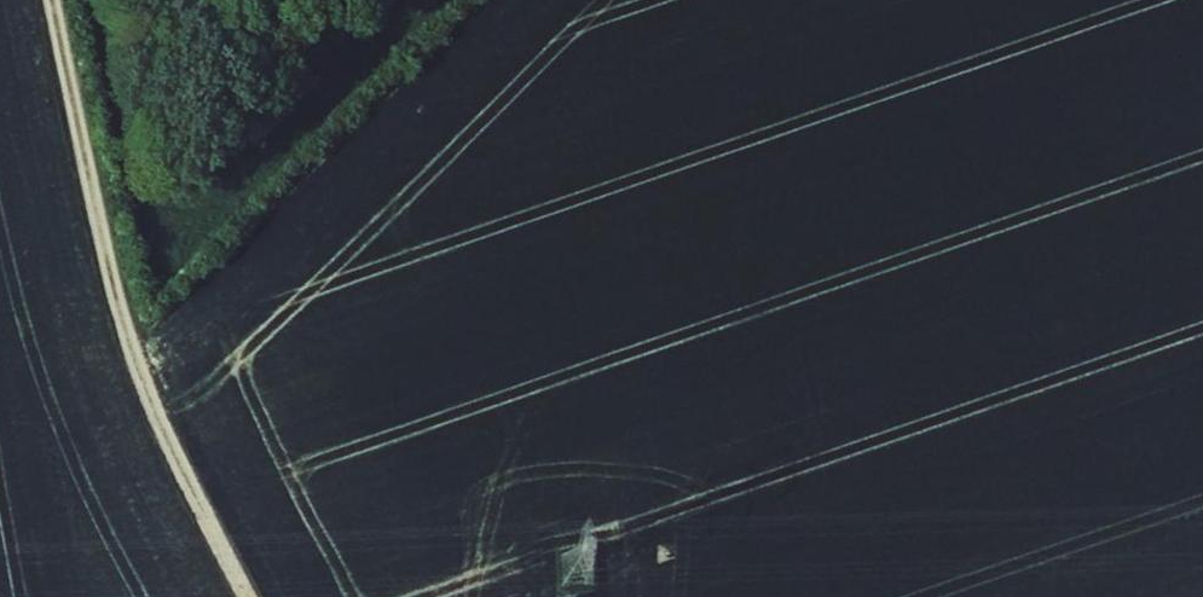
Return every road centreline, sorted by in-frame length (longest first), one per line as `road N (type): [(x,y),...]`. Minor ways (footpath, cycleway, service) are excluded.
road 1 (track): [(247,596),(130,340),(54,0)]

